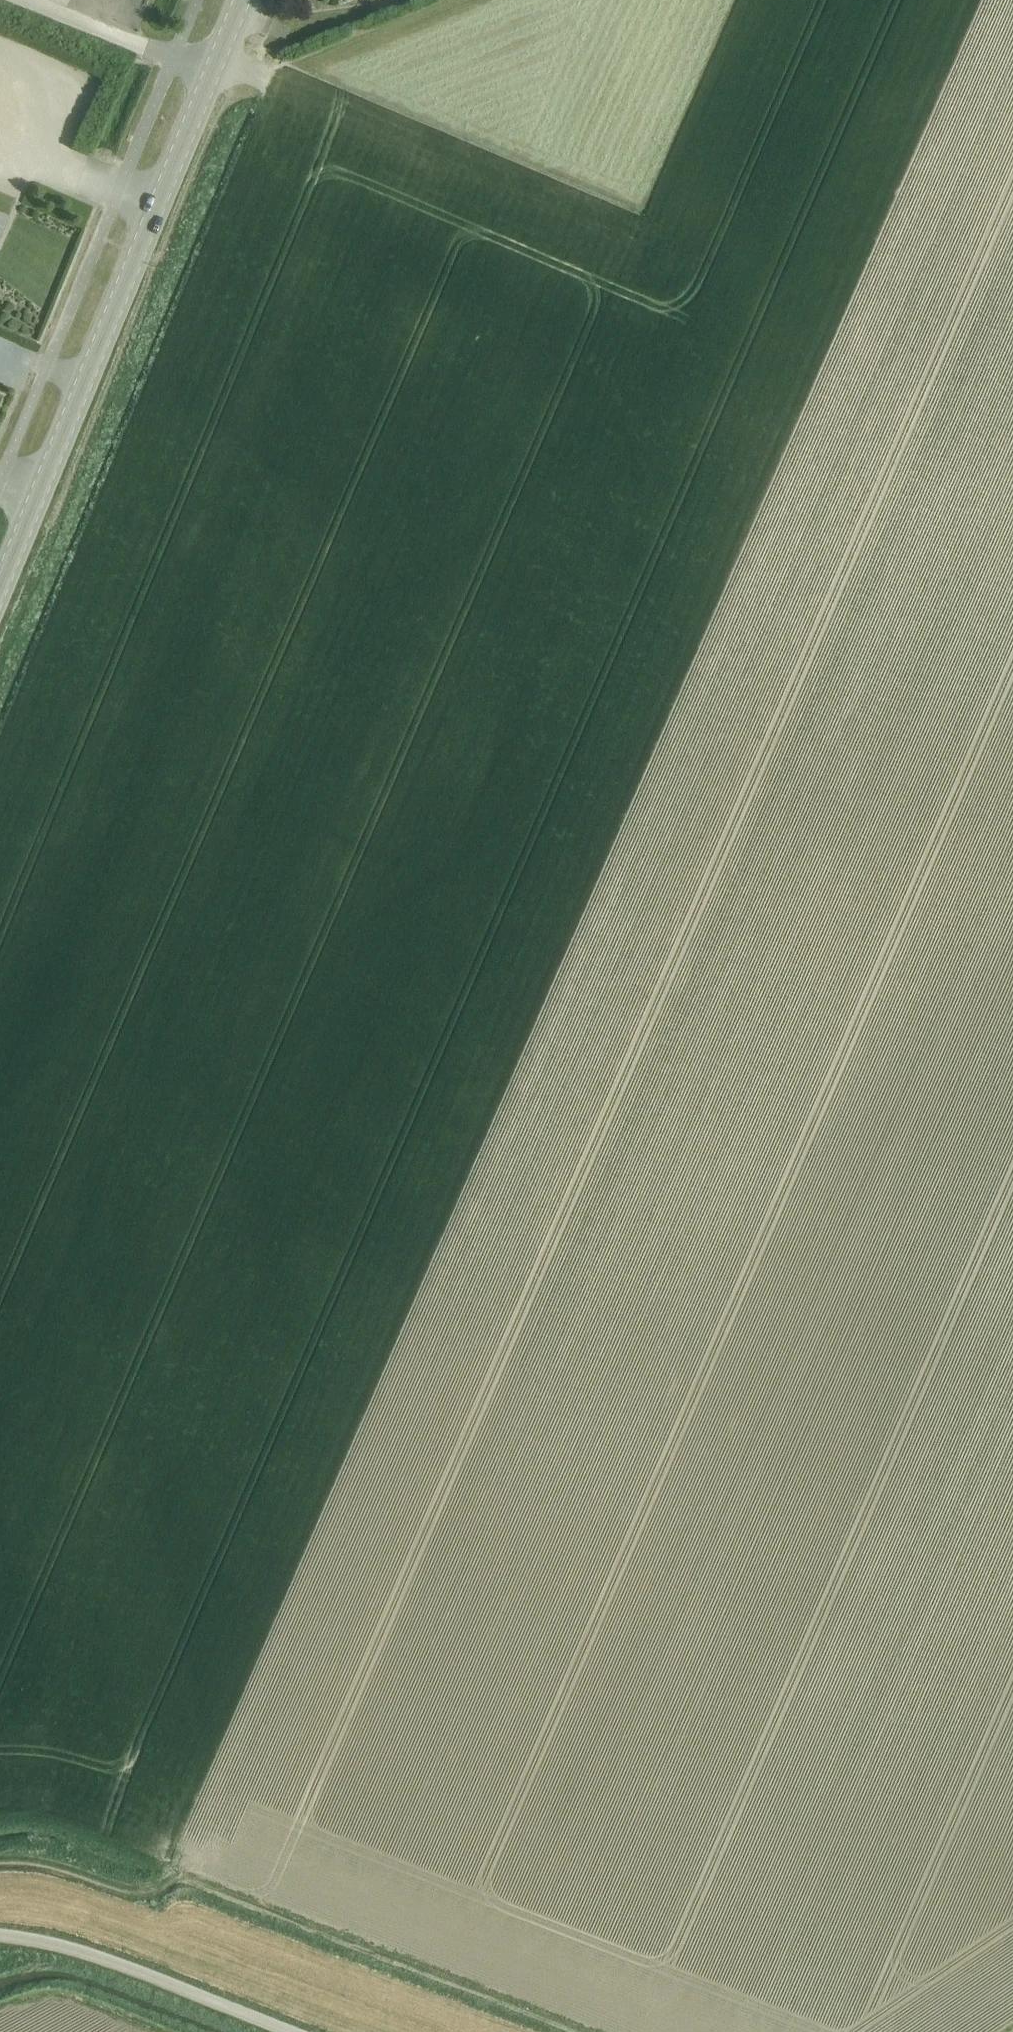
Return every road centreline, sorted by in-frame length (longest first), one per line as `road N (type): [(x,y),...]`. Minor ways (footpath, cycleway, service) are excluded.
road 1 (secondary): [(0,590),(242,0)]
road 2 (unclassified): [(280,2031),(83,1958),(0,1939)]

